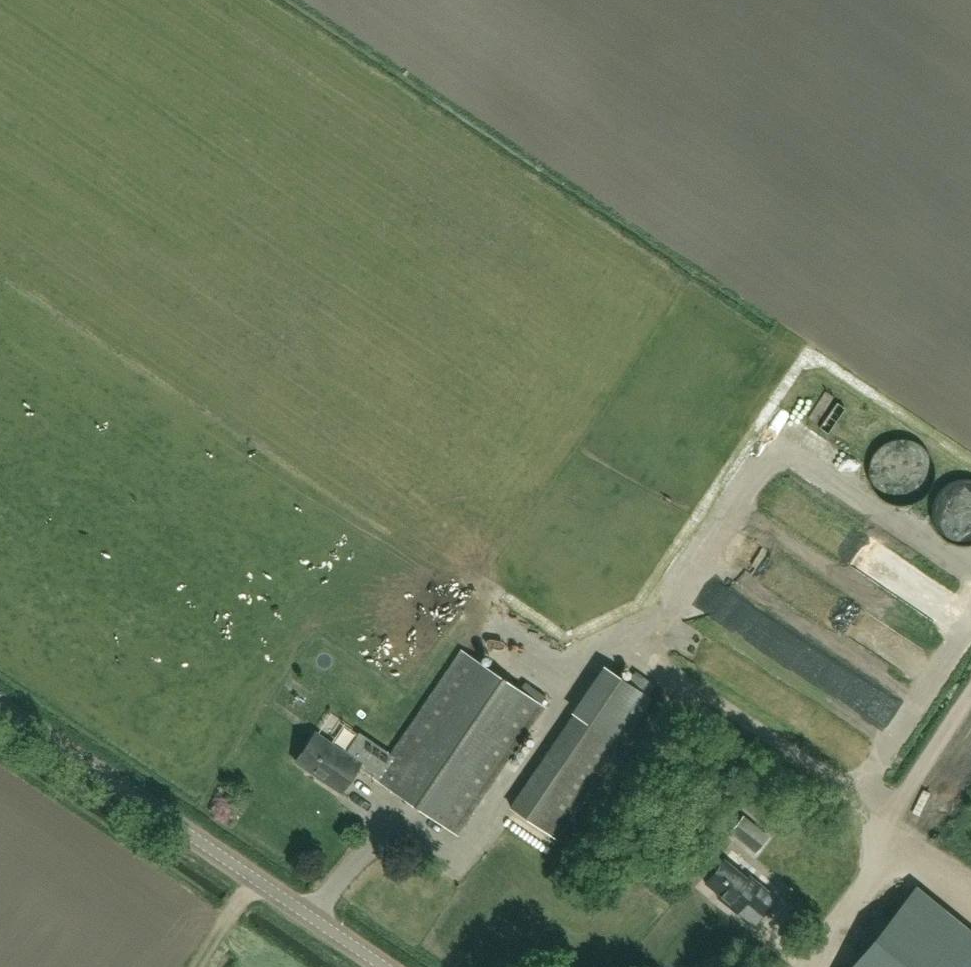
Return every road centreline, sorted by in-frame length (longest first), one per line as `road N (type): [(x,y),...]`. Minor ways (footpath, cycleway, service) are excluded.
road 1 (tertiary): [(374,966),(0,713)]

